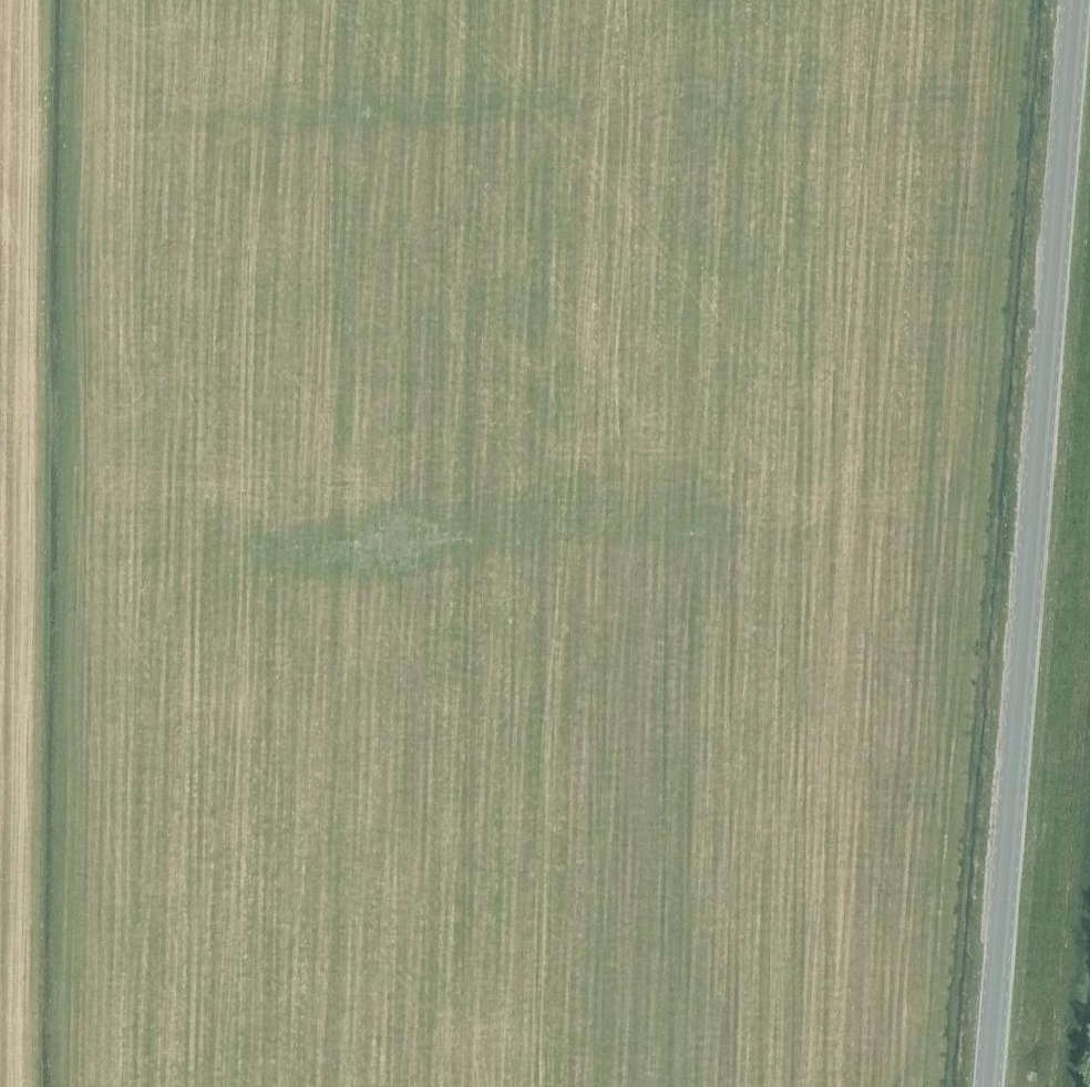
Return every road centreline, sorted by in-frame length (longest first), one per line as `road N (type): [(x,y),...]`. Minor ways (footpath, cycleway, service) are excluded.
road 1 (secondary): [(1076,0),(988,1086)]

